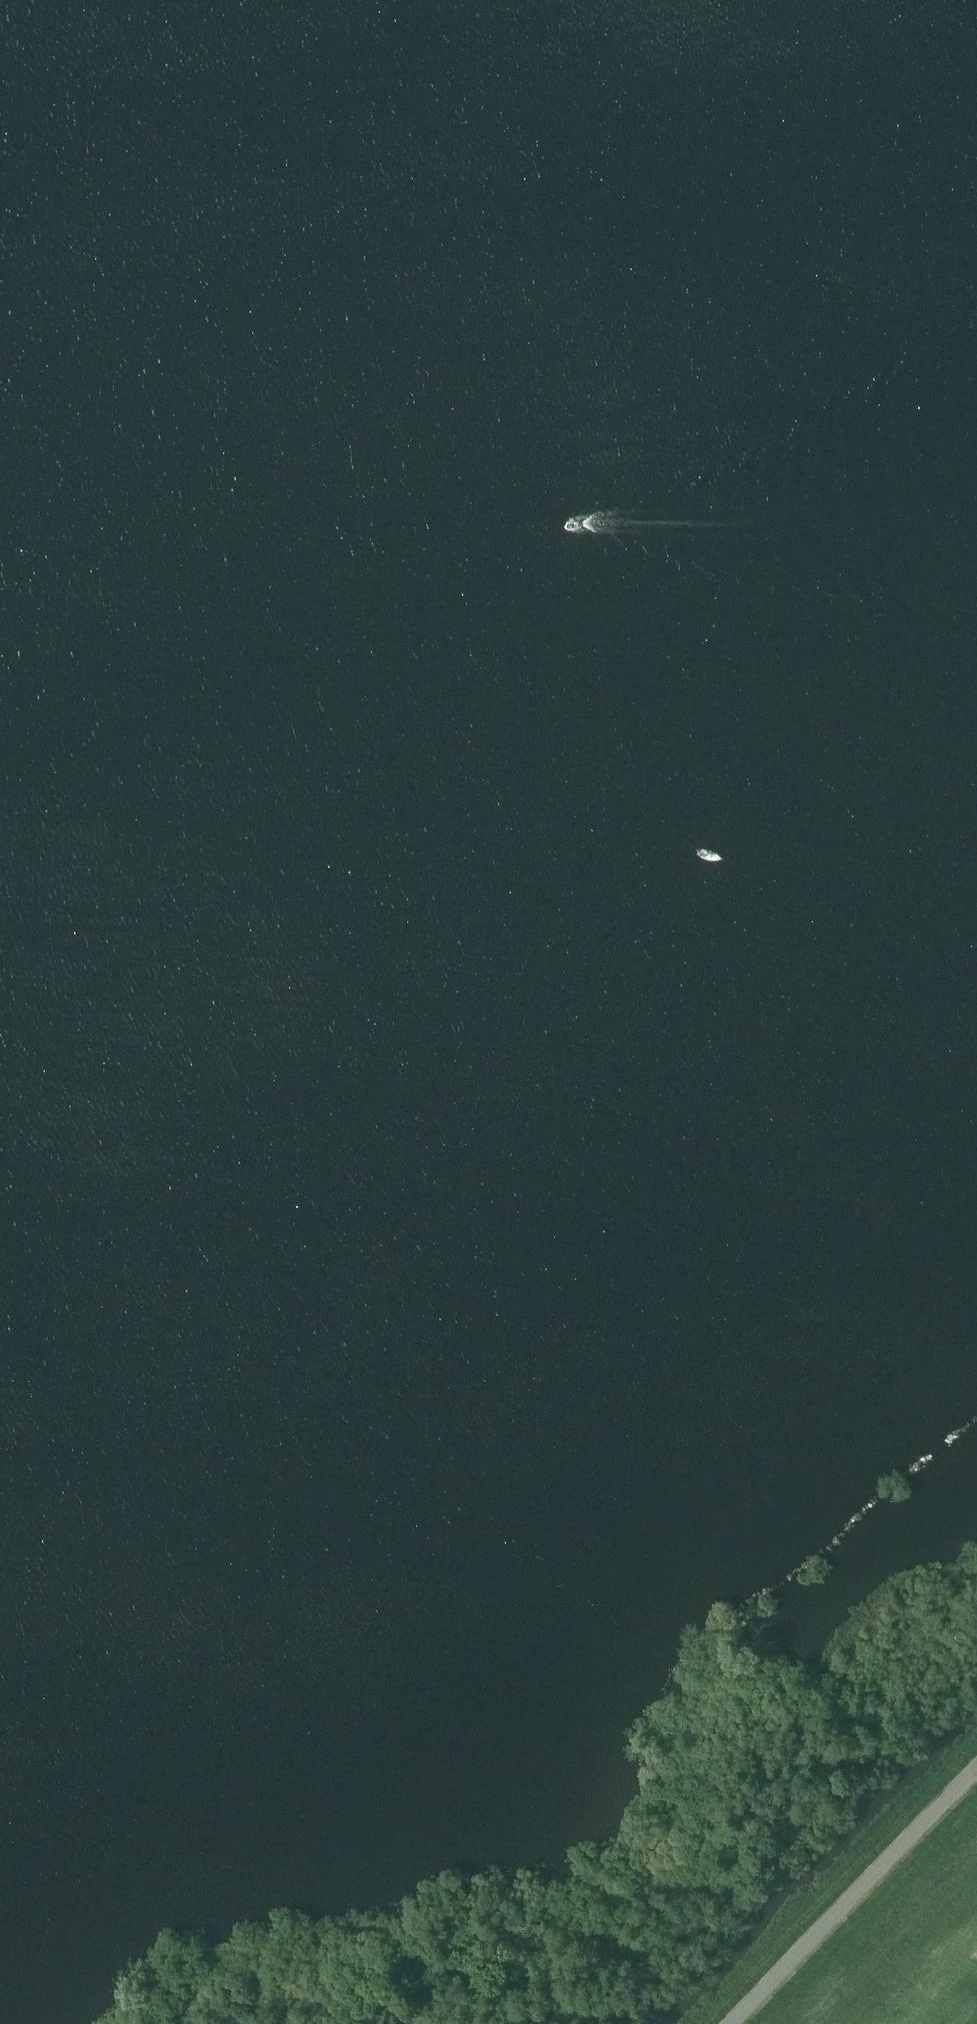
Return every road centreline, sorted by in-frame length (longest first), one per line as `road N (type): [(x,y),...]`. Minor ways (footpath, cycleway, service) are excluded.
road 1 (tertiary): [(726,2023),(976,1766)]

